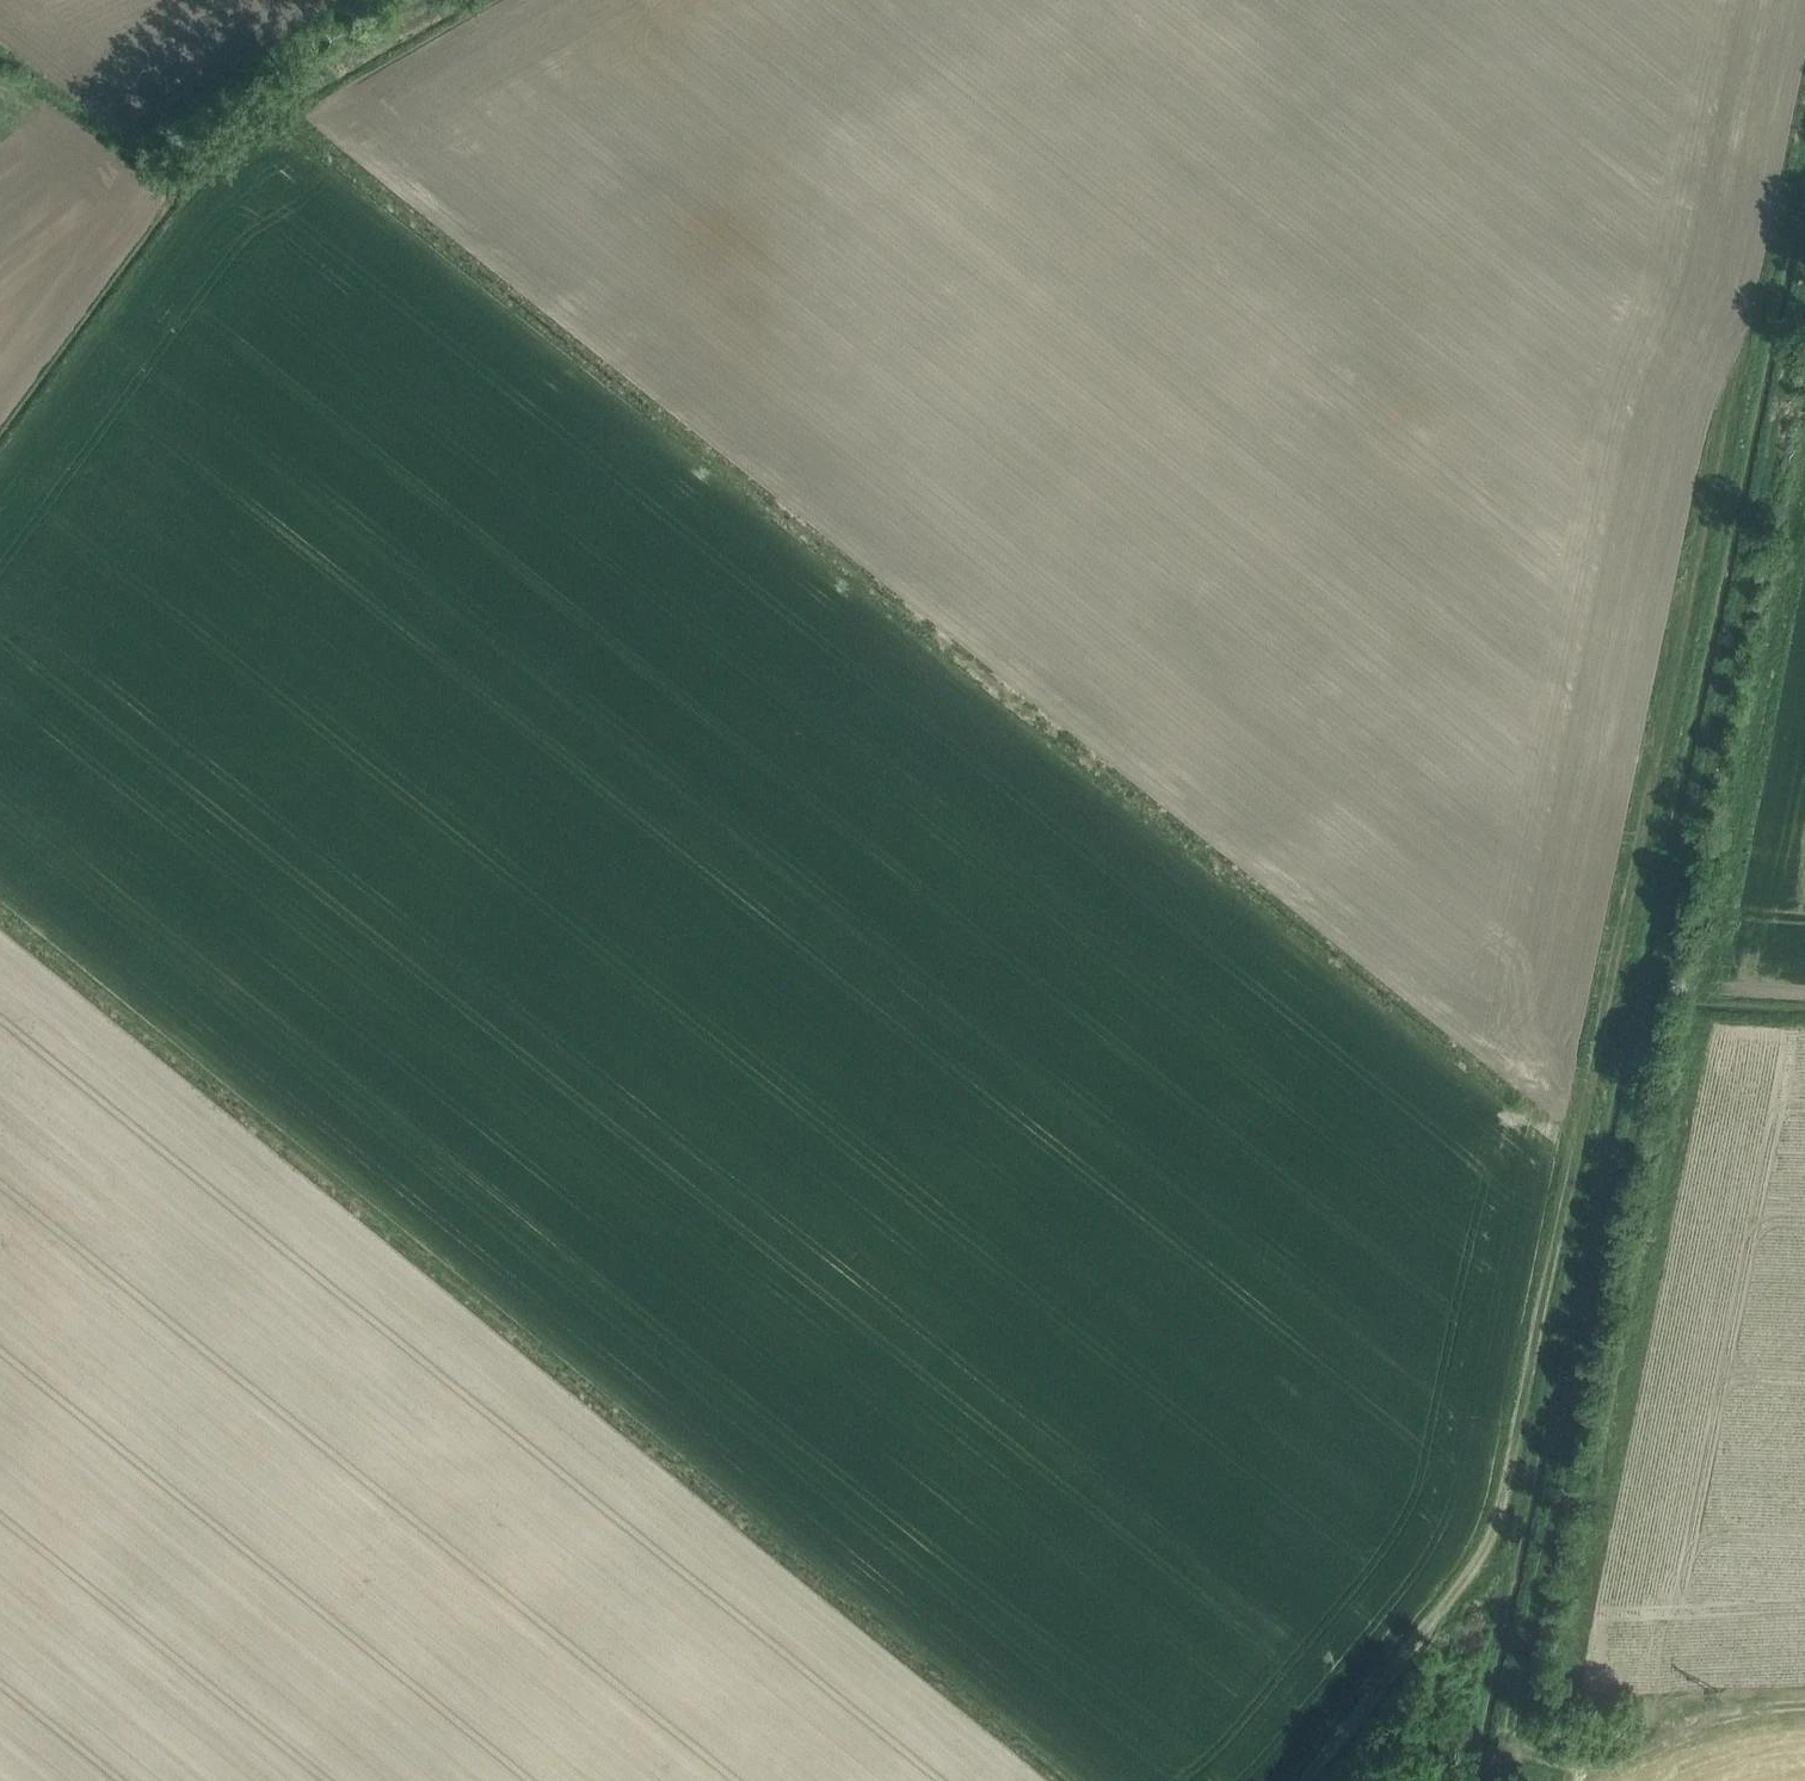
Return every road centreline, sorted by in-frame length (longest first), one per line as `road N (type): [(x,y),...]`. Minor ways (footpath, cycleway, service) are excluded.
road 1 (track): [(1505,1780),(1626,1197)]
road 2 (track): [(1512,1746),(1624,1755),(1722,1718),(1804,1708)]

